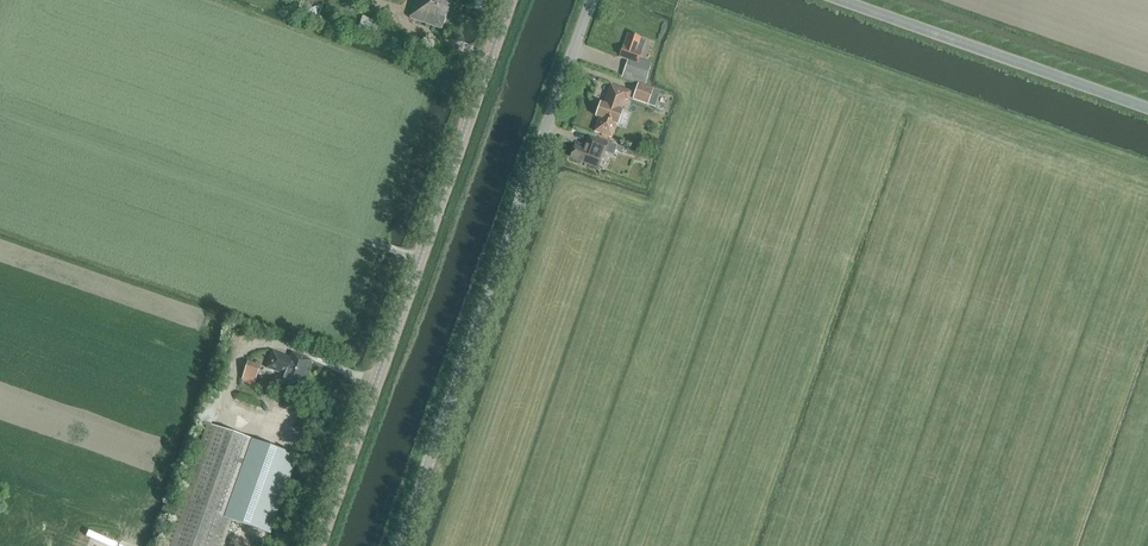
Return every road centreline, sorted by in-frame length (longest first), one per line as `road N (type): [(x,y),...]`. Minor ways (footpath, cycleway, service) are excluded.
road 1 (unclassified): [(402,545),(592,0)]
road 2 (tertiary): [(321,545),(510,0)]
road 3 (unclassified): [(1147,109),(842,0)]

